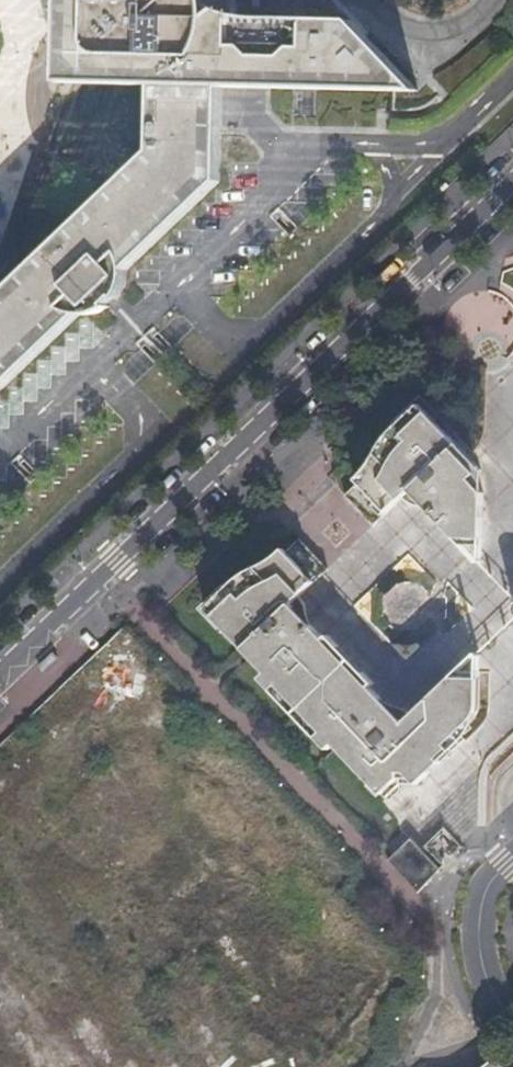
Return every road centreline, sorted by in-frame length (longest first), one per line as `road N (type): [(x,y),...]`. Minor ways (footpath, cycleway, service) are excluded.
road 1 (unclassified): [(0,670),(512,179)]
road 2 (residential): [(512,1022),(477,956),(473,934),(480,895),(512,856)]

